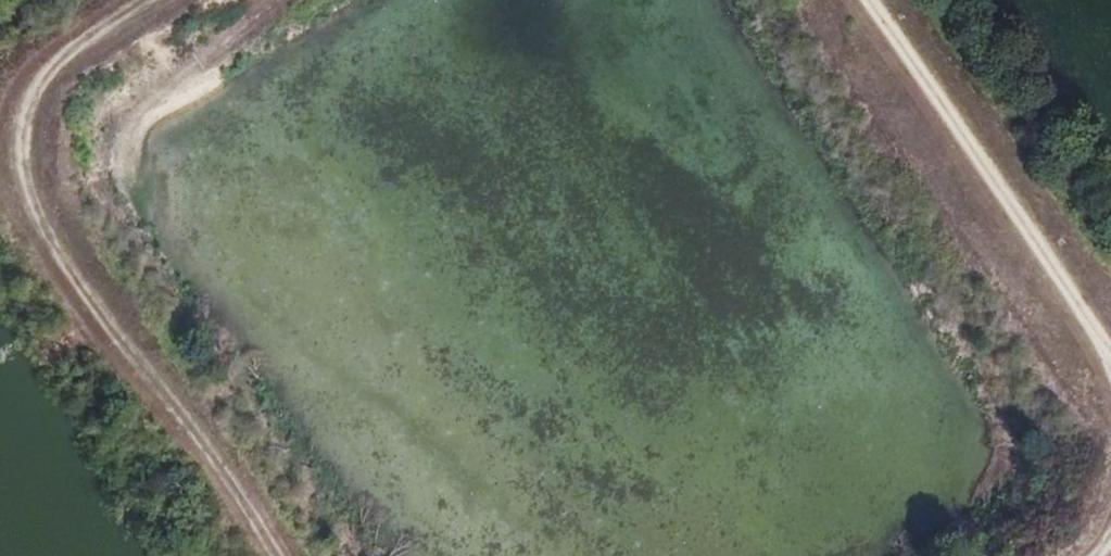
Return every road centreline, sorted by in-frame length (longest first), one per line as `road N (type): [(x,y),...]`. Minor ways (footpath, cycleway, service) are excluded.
road 1 (track): [(254,555),(25,198),(21,138),(39,92),(70,60),(165,0)]
road 2 (track): [(1110,375),(1102,341),(866,0)]

